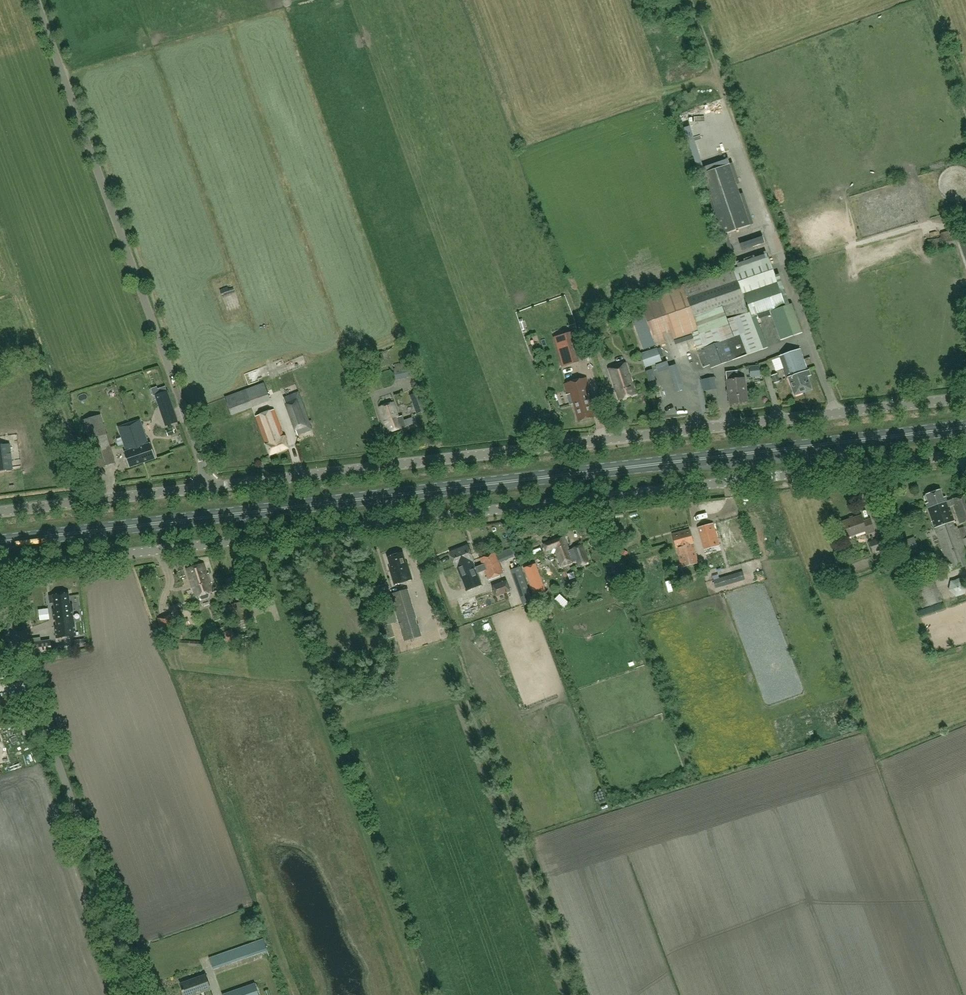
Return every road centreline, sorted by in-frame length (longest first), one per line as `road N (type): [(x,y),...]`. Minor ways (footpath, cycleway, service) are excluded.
road 1 (primary): [(0,542),(965,428)]
road 2 (unclassified): [(0,568),(965,454)]
road 3 (unclassified): [(213,488),(965,401)]
road 4 (unclassified): [(213,488),(40,0)]
road 5 (unclassified): [(141,994),(0,598)]
road 6 (unclassified): [(0,511),(213,488)]

